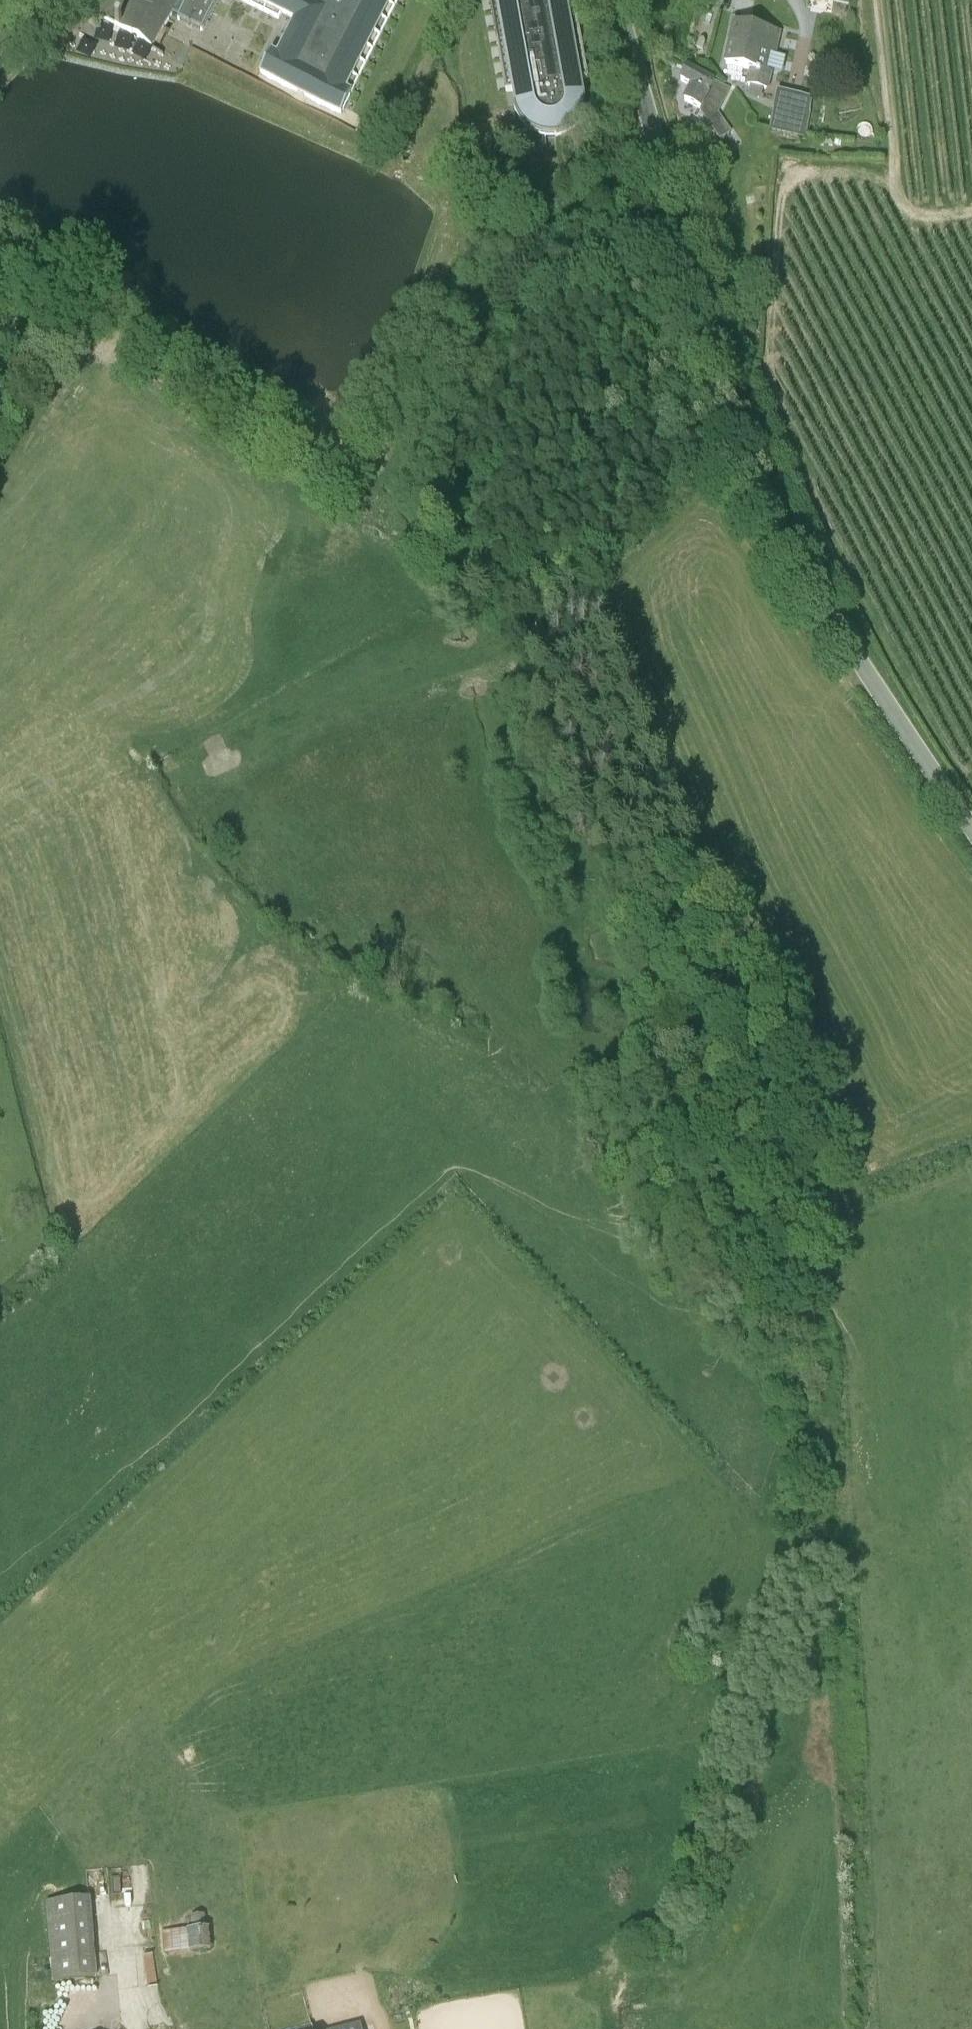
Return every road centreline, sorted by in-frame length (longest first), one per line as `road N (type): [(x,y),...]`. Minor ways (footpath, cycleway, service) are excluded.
road 1 (unclassified): [(971,827),(823,600),(754,465),(708,329),(618,0)]

